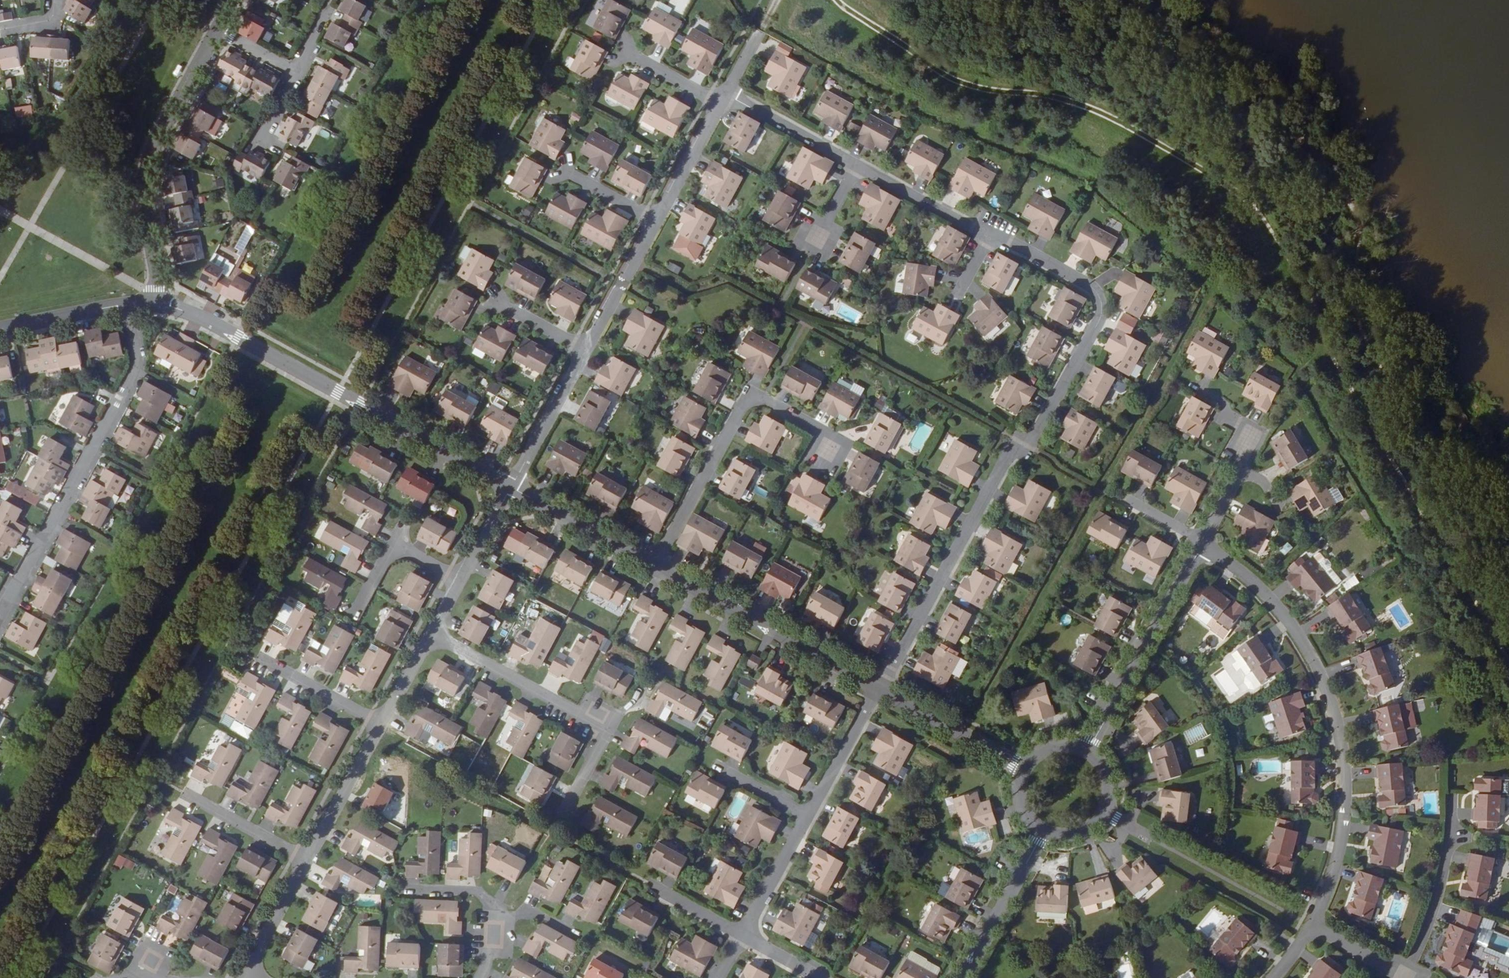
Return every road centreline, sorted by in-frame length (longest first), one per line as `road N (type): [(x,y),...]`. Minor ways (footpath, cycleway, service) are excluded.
road 1 (residential): [(989,237),(1095,296),(1101,318),(1035,437),(1007,458),(878,690)]
road 2 (residential): [(1308,927),(1339,835),(1338,724),(1285,617),(1202,543)]
road 3 (residential): [(508,490),(200,317),(157,301)]
road 4 (residential): [(127,304),(134,359),(127,389),(0,620)]
road 5 (residential): [(653,569),(746,399),(820,432),(828,450)]
road 6 (residential): [(430,634),(605,728),(561,810)]
road 7 (residential): [(157,301),(142,186),(147,155),(215,29)]
road 8 (residential): [(878,690),(653,569)]
road 9 (residential): [(1083,755),(1202,543)]
road 10 (residential): [(1446,810),(1440,865),(1402,977)]
road 11 (residential): [(962,977),(1042,832)]
road 12 (residential): [(653,569),(508,490)]
road 13 (residential): [(587,349),(508,490)]
road 14 (residential): [(1020,767),(878,690)]
road 15 (residential): [(380,725),(308,857)]
road 16 (residential): [(727,93),(858,166)]
road 17 (residential): [(858,166),(989,237)]
road 18 (residential): [(656,221),(587,349)]
road 19 (residential): [(878,690),(807,815)]
road 20 (residential): [(182,792),(308,857)]
road 21 (residential): [(807,815),(742,938)]
road 22 (residential): [(258,660),(380,725)]
road 23 (residential): [(722,103),(656,221)]
road 24 (residential): [(308,857),(263,942),(254,977)]
road 25 (unclassified): [(127,304),(0,329)]

